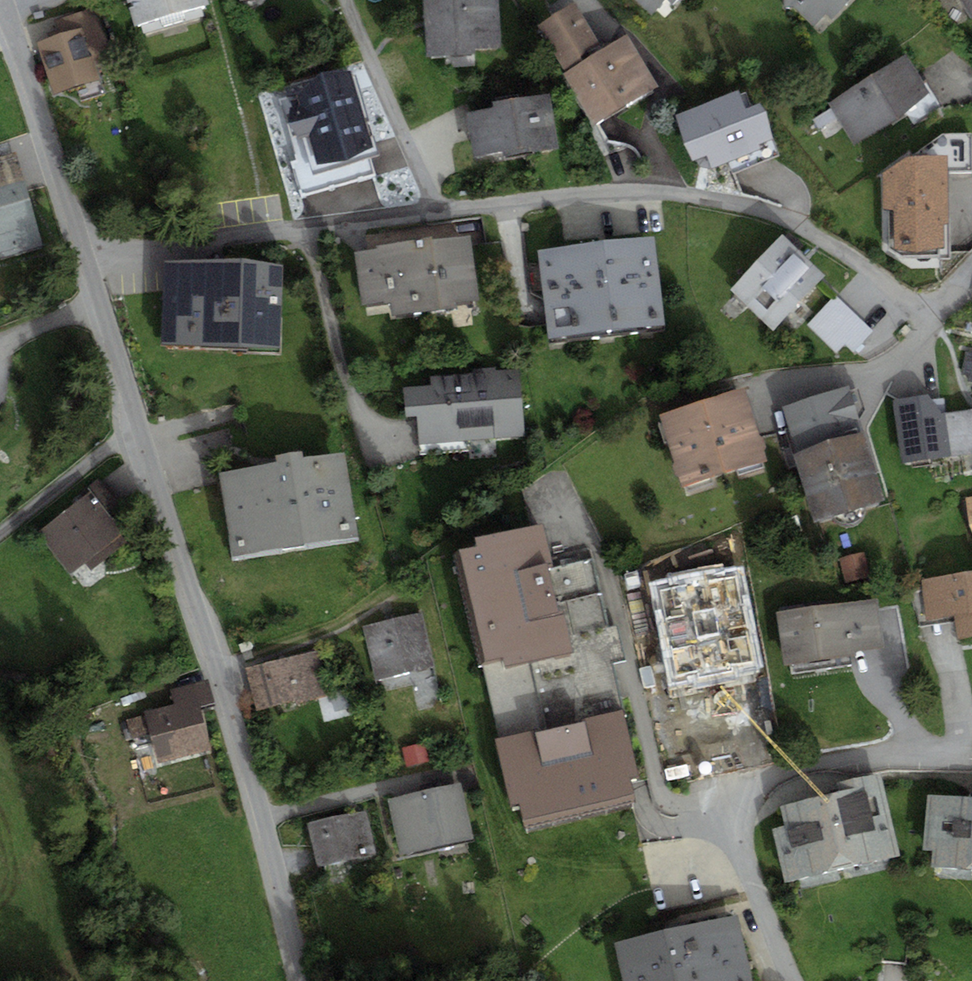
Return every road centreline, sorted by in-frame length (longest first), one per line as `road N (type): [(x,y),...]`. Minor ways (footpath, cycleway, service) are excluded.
road 1 (residential): [(928,309),(890,297),(863,267),(790,220),(692,196),(483,207),(82,256)]
road 2 (residential): [(141,437),(220,669),(298,980)]
road 3 (residential): [(791,980),(733,842),(730,822),(741,798),(770,777),(864,752),(971,744)]
road 4 (residential): [(0,11),(82,256)]
road 5 (residential): [(82,256),(141,437)]
road 6 (track): [(220,669),(322,639),(394,599)]
road 7 (residential): [(141,437),(0,535)]

